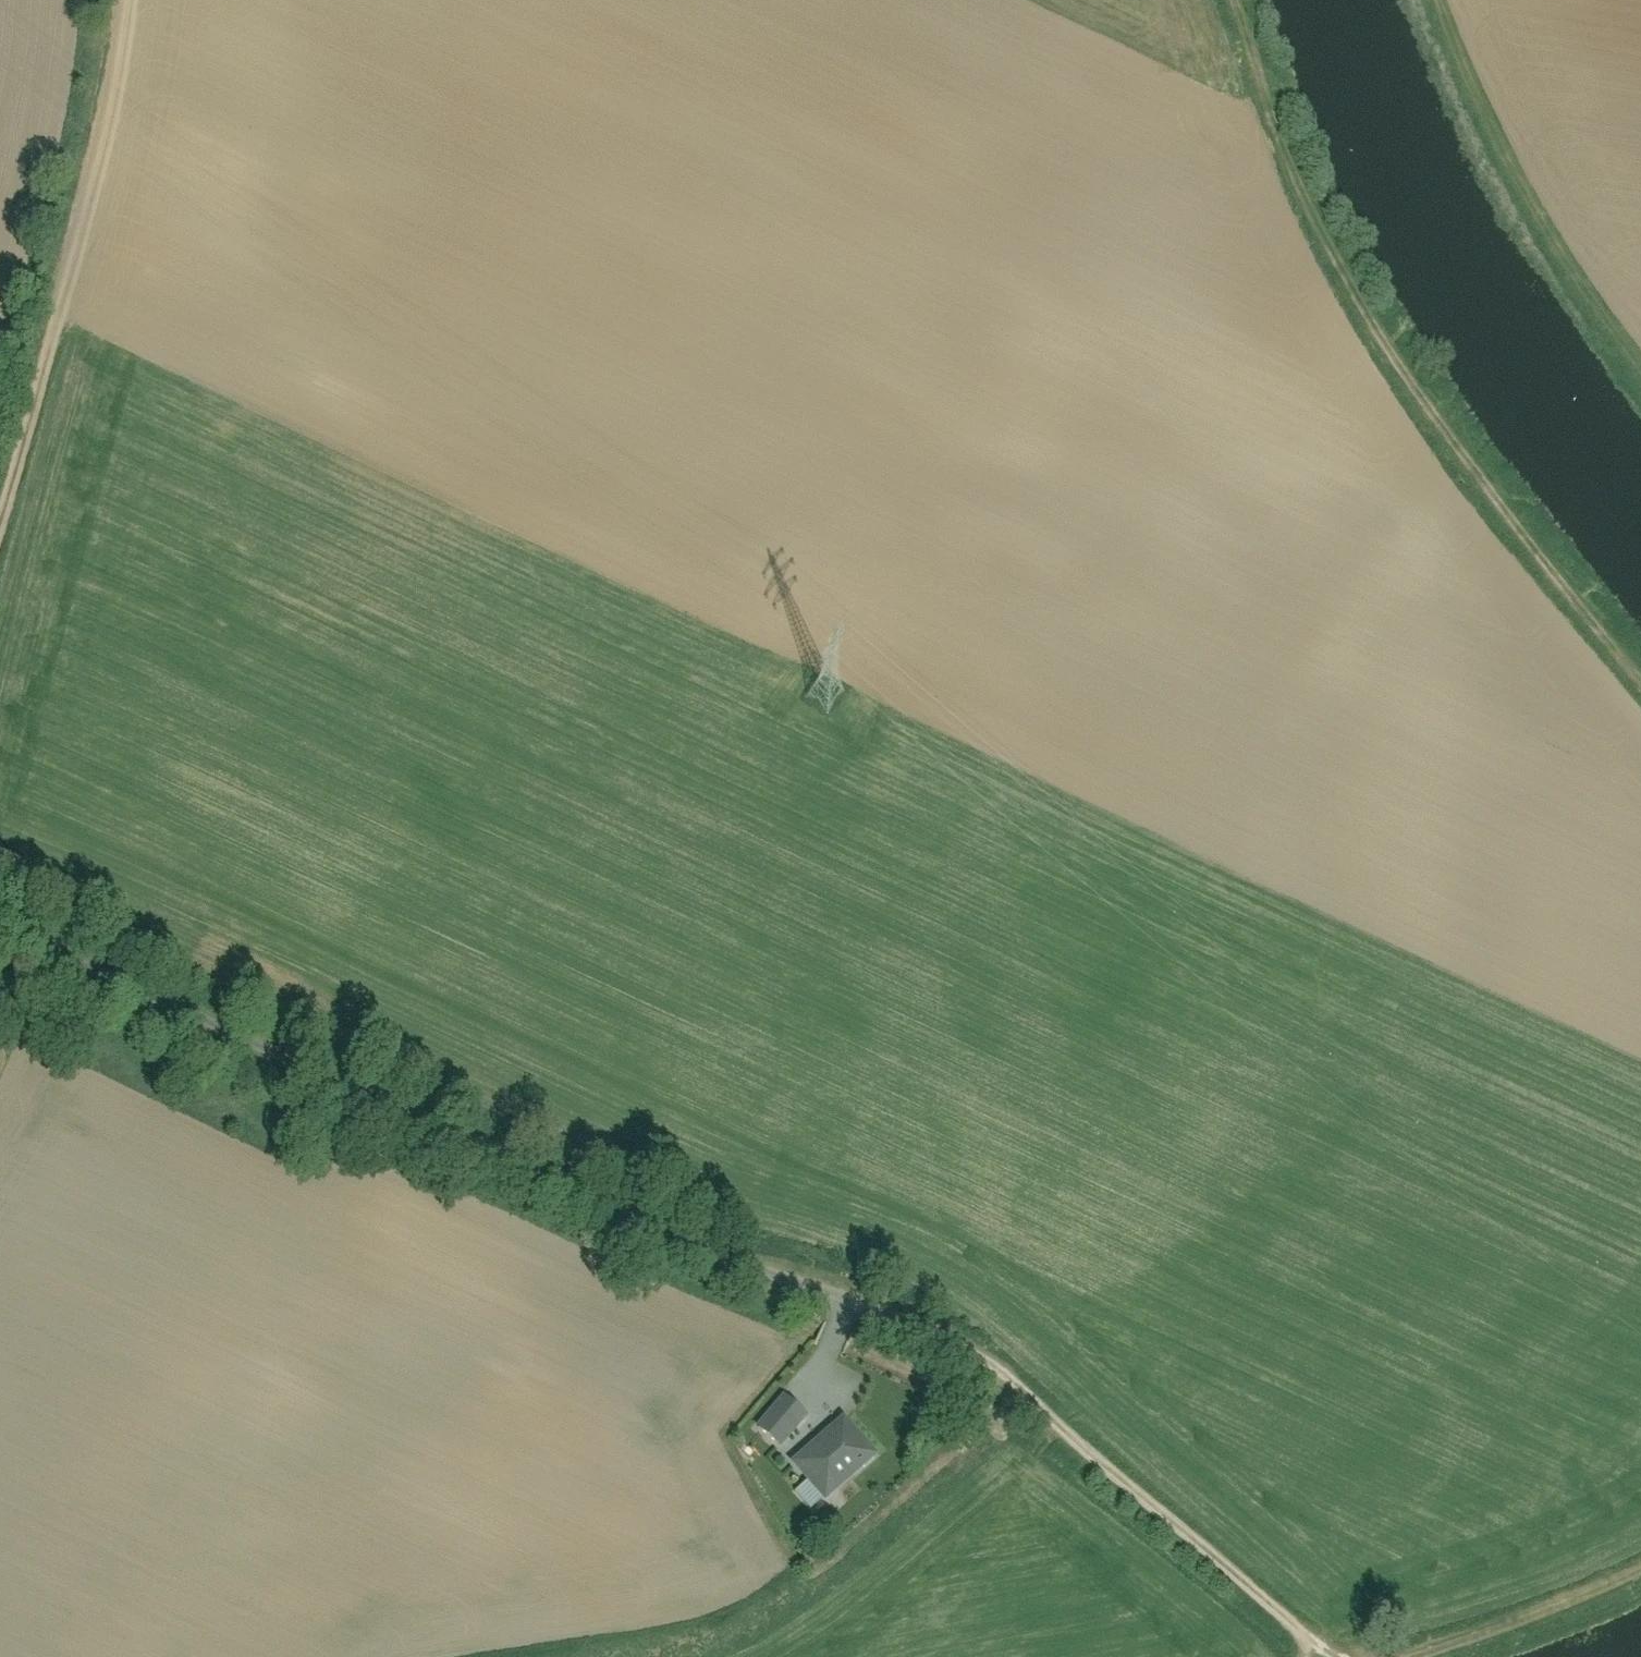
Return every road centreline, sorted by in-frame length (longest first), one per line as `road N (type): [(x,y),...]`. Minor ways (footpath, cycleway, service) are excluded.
road 1 (track): [(0,896),(697,1237),(857,1287),(987,1341),(1324,1645)]
road 2 (track): [(1640,701),(1419,408),(1319,233),(1226,0)]
road 3 (track): [(1426,1656),(1640,1565)]

